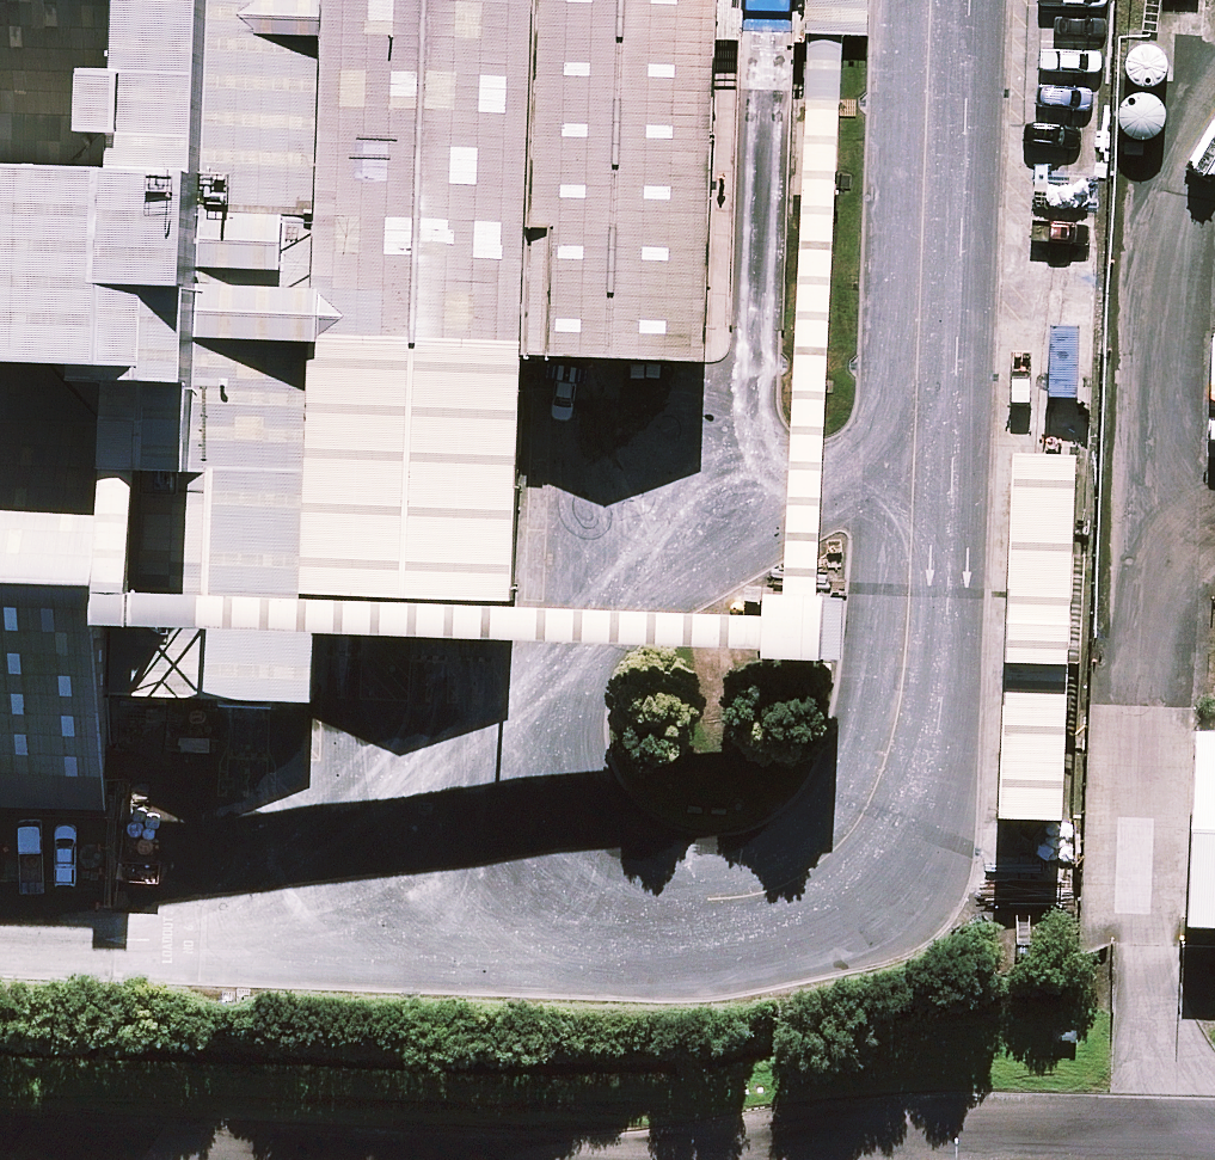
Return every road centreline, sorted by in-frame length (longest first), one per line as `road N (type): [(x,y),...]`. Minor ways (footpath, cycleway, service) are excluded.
road 1 (unclassified): [(890,493),(758,505),(673,541),(613,591),(564,661),(555,717),(563,774),(591,817),(634,847),(680,864),(778,858),(851,803),(865,761)]
road 2 (residential): [(1214,1127),(944,1122),(696,1159)]
road 3 (unclassified): [(890,493),(911,0)]
road 4 (unclassified): [(865,761),(890,493)]
road 5 (residential): [(264,1159),(0,1149)]

